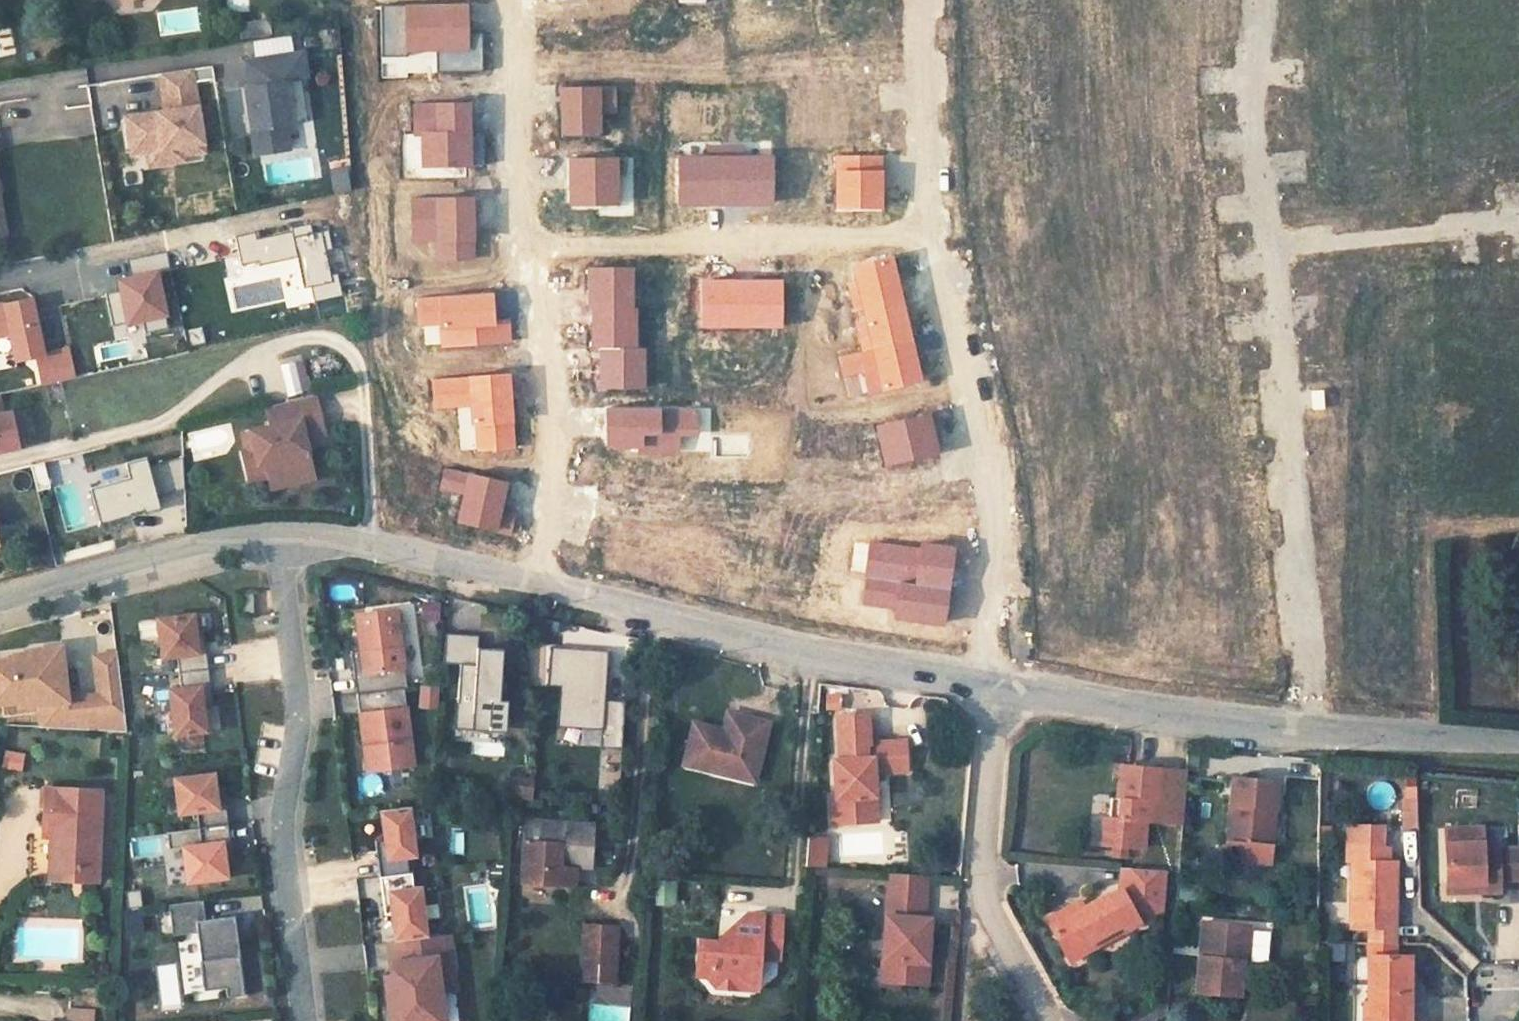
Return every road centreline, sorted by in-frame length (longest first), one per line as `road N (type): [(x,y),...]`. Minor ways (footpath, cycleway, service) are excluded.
road 1 (residential): [(1267,233),(1319,728)]
road 2 (residential): [(308,1020),(284,844),(301,715),(283,537)]
road 3 (residential): [(559,587),(878,665),(1006,685)]
road 4 (residential): [(1006,685),(946,240)]
road 5 (residential): [(946,240),(794,232),(527,241)]
road 6 (residential): [(1006,685),(985,884),(1053,1020)]
road 7 (residential): [(527,241),(557,390),(559,587)]
road 8 (residential): [(1006,685),(1319,728)]
road 9 (residential): [(0,591),(200,541),(283,537)]
road 10 (residential): [(283,537),(367,540),(559,587)]
road 11 (residential): [(1267,233),(1518,225)]
road 12 (residential): [(515,0),(527,241)]
road 13 (residential): [(946,240),(933,0)]
road 14 (residential): [(1257,0),(1267,233)]
road 15 (residential): [(1319,728),(1518,740)]

